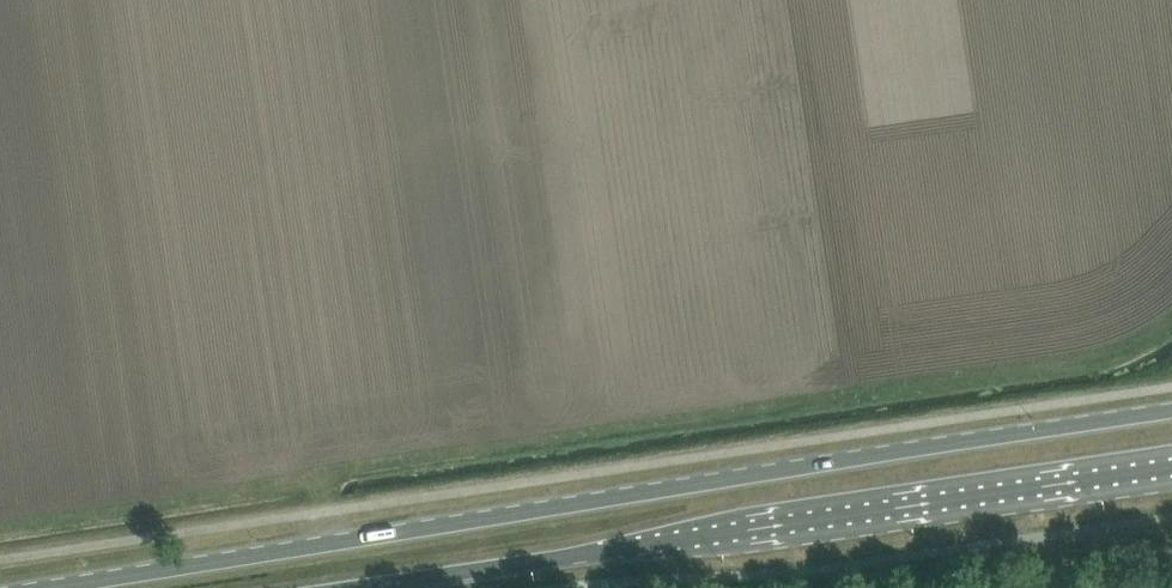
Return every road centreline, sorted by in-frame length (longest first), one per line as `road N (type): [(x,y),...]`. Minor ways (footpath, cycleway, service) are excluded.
road 1 (primary): [(1171,411),(42,587)]
road 2 (primary): [(341,587),(1171,464)]

